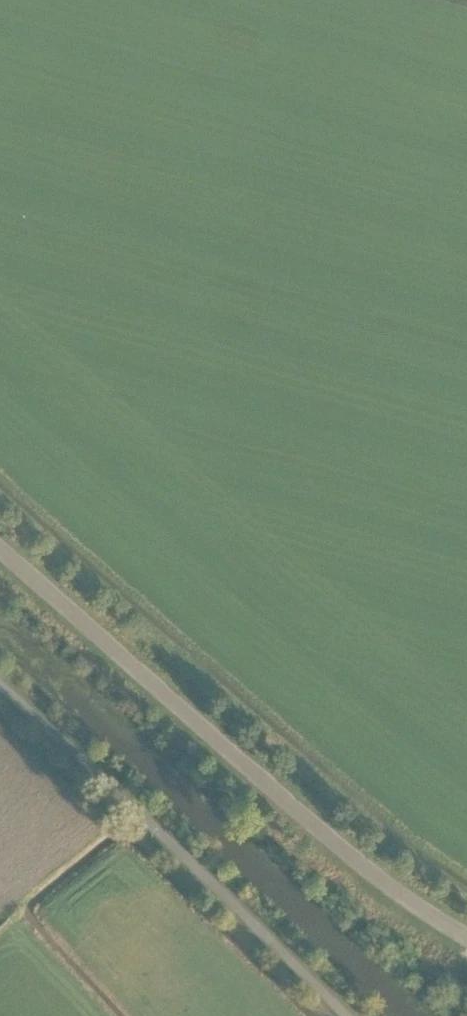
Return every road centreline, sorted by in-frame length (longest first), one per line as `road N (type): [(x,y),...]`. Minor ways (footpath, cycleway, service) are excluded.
road 1 (unclassified): [(466,936),(342,850),(0,550)]
road 2 (unclassified): [(0,687),(344,1015)]

